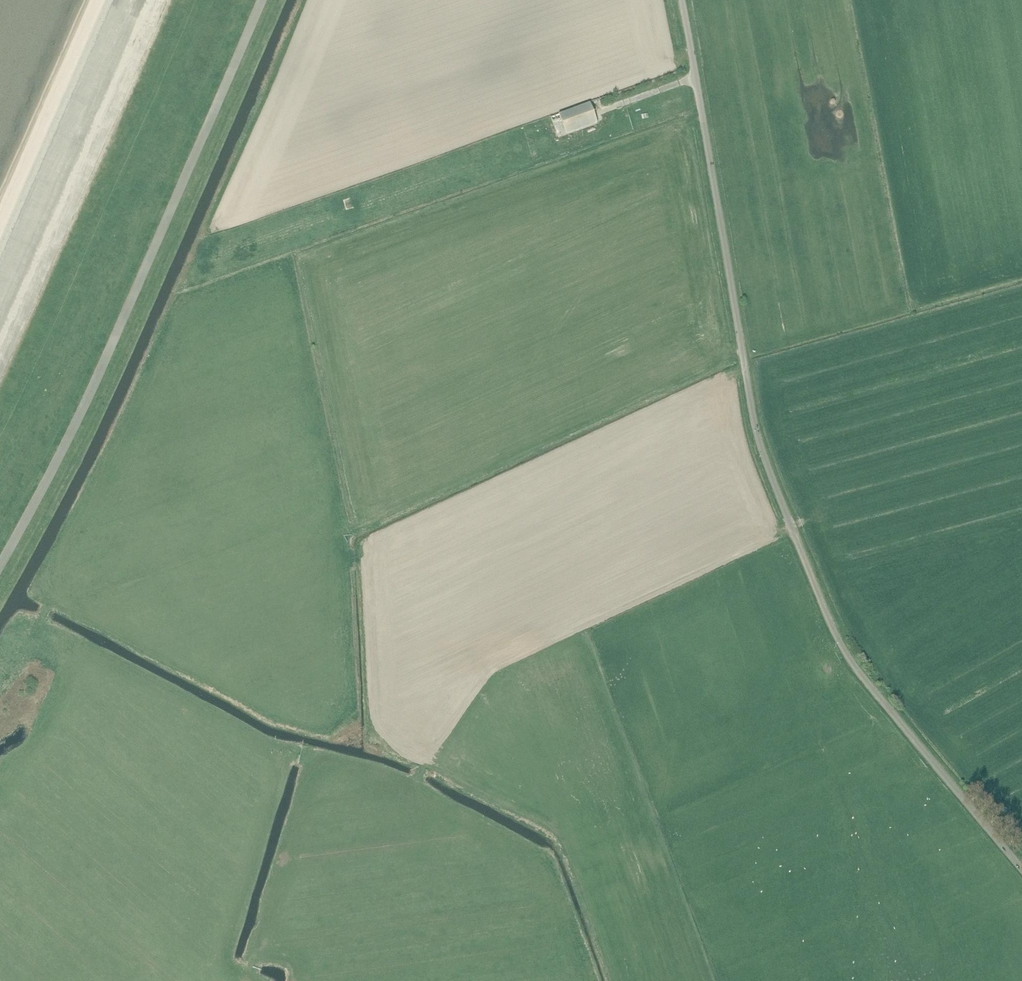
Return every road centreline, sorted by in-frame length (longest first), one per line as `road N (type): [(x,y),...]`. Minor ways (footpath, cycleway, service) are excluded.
road 1 (unclassified): [(1021,870),(851,662),(767,465),(682,0)]
road 2 (unclassified): [(0,562),(106,356),(261,0)]

